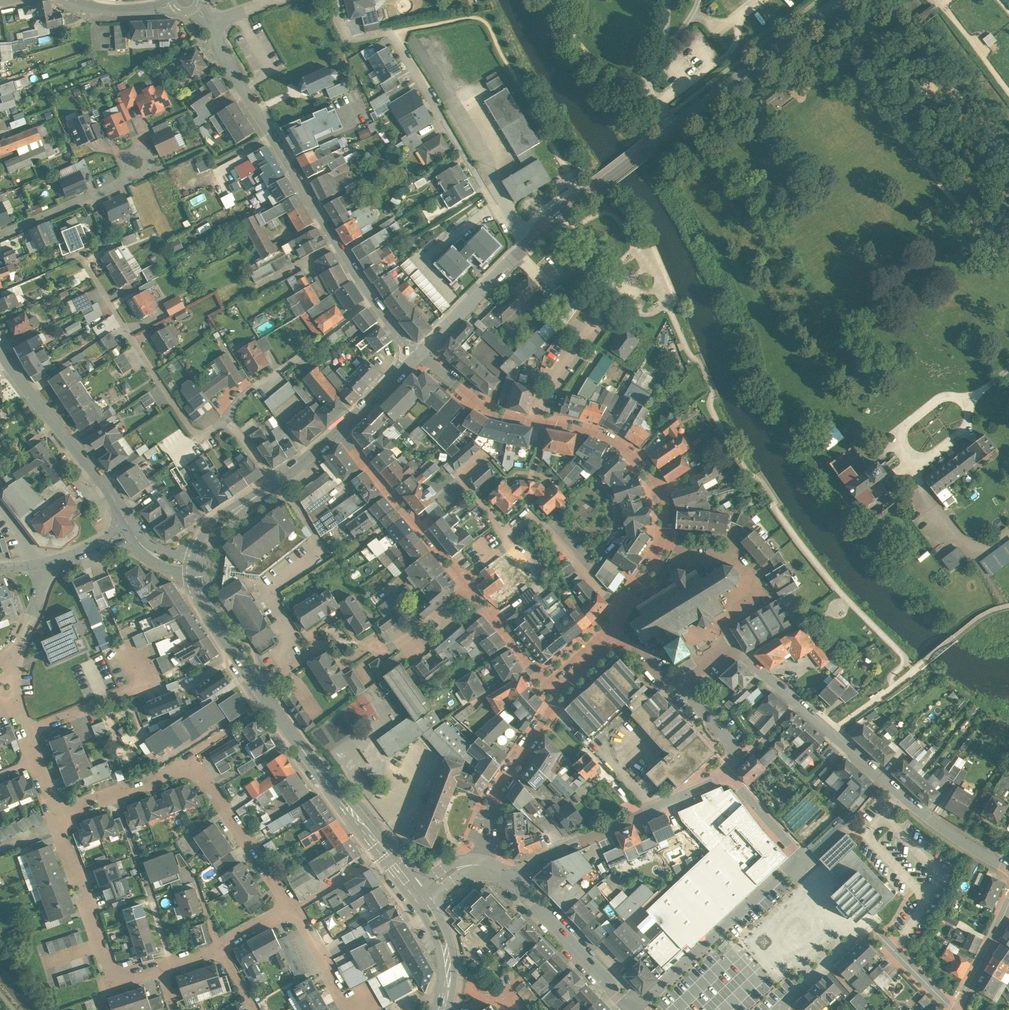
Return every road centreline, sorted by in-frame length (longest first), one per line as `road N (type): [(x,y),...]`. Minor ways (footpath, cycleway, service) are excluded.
road 1 (residential): [(620,607),(667,531),(668,508),(648,466),(605,434),(485,405),(420,354)]
road 2 (tertiary): [(195,567),(212,618),(417,898)]
road 3 (tertiary): [(839,0),(527,245)]
road 4 (residential): [(420,354),(374,299),(271,135),(220,26)]
road 5 (residential): [(731,647),(929,818),(1008,870)]
road 6 (residential): [(295,910),(193,754),(159,779),(58,816)]
road 7 (residential): [(276,482),(227,423),(193,434),(80,256)]
road 8 (residential): [(391,35),(494,207),(527,245)]
road 9 (residential): [(131,529),(0,349)]
road 10 (residential): [(58,816),(117,979),(163,974)]
road 11 (residential): [(479,865),(499,791),(561,688)]
road 12 (residential): [(342,432),(465,579)]
road 13 (tertiary): [(511,883),(641,1009)]
road 14 (residential): [(141,161),(139,176),(0,234)]
road 15 (residential): [(620,607),(537,518),(527,514),(505,535)]
road 16 (tertiary): [(527,245),(420,354)]
road 17 (residential): [(472,587),(392,649),(372,645),(348,661)]
road 18 (residential): [(472,587),(535,669),(561,688)]
road 19 (residential): [(729,775),(607,829)]
road 20 (residential): [(24,730),(139,678)]
road 21 (tertiary): [(276,482),(208,529),(195,567)]
road 22 (tertiary): [(417,898),(445,946),(442,1009)]

